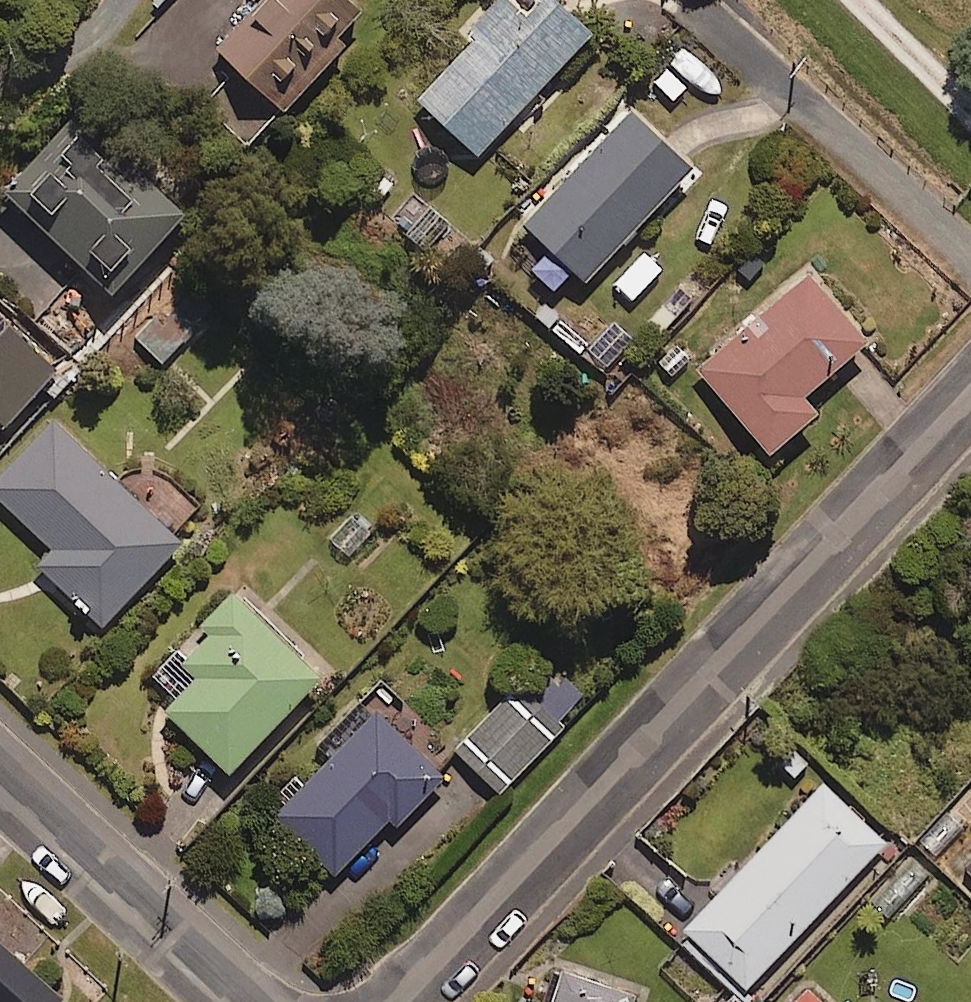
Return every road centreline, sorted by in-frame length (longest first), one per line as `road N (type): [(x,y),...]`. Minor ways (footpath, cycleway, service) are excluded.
road 1 (residential): [(970,414),(413,1001)]
road 2 (residential): [(0,767),(252,1001)]

